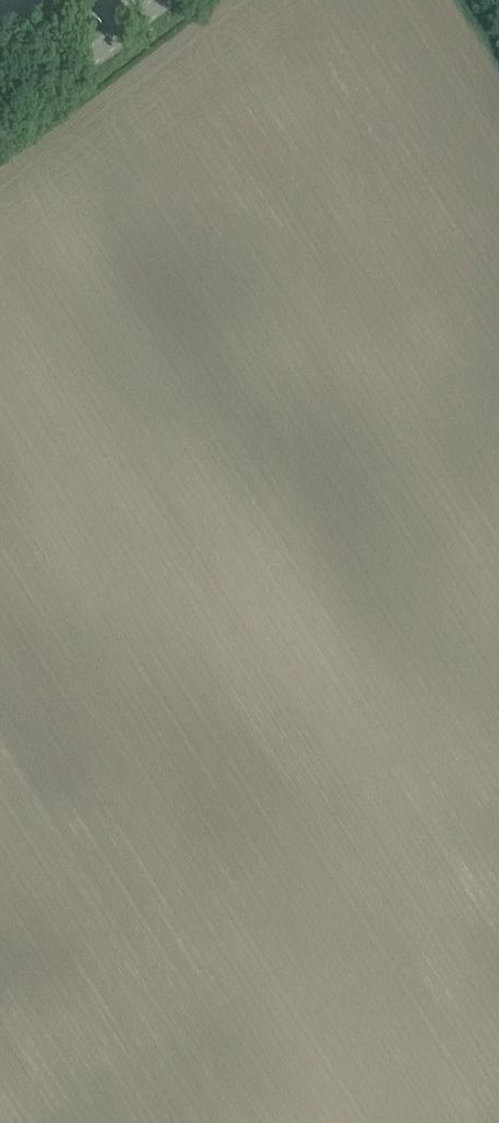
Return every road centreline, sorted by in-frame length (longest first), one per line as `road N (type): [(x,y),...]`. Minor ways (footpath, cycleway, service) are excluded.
road 1 (tertiary): [(0,127),(167,0)]

